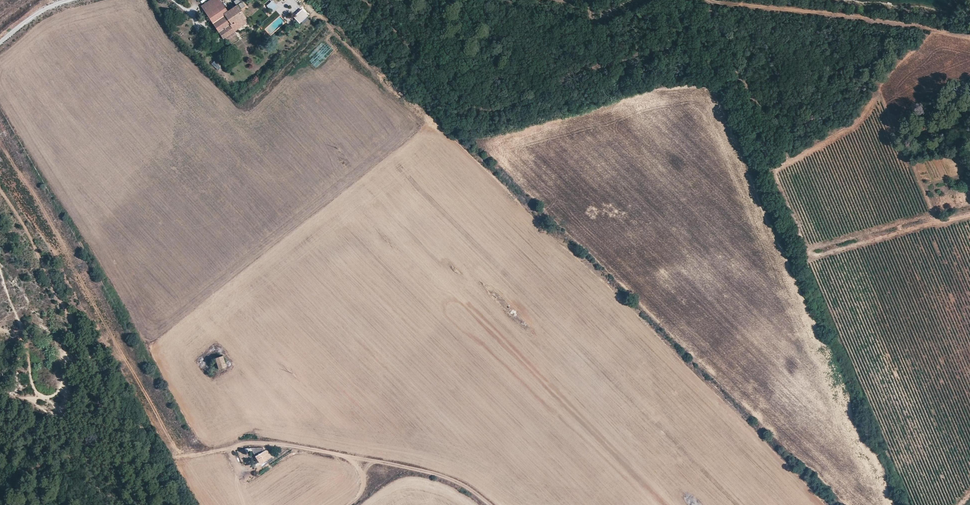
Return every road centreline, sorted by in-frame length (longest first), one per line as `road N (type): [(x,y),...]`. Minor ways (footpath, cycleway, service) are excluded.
road 1 (track): [(489,504),(423,471),(269,445),(167,458),(68,457),(0,483)]

